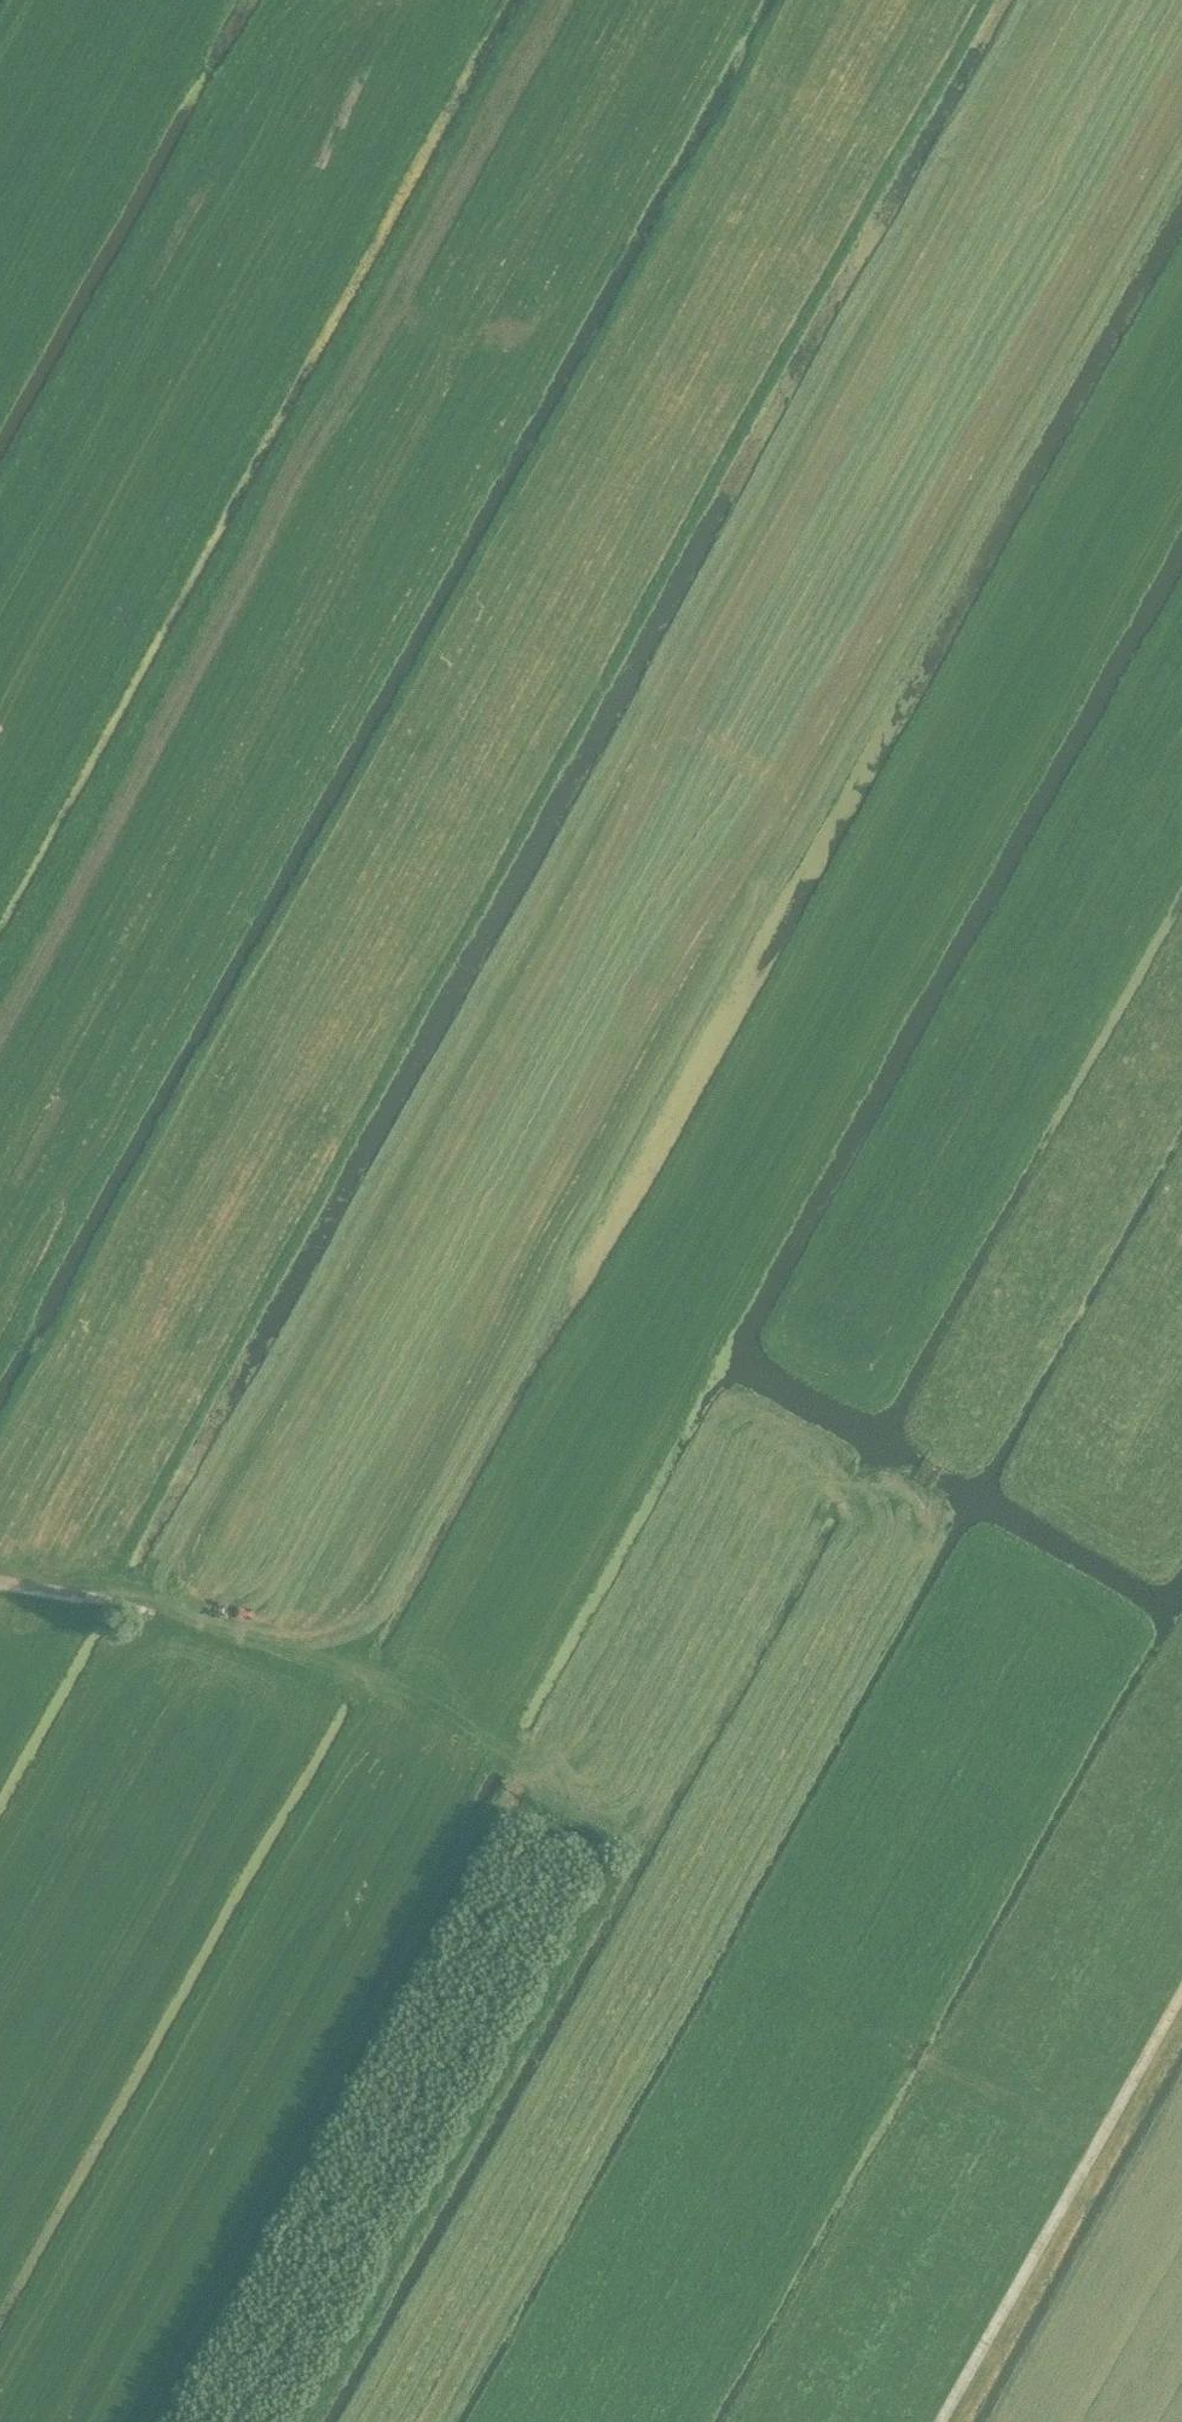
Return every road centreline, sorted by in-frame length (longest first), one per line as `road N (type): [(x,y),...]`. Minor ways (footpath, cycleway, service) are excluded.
road 1 (track): [(1181,1999),(944,2421)]
road 2 (track): [(149,1614),(0,1587)]

